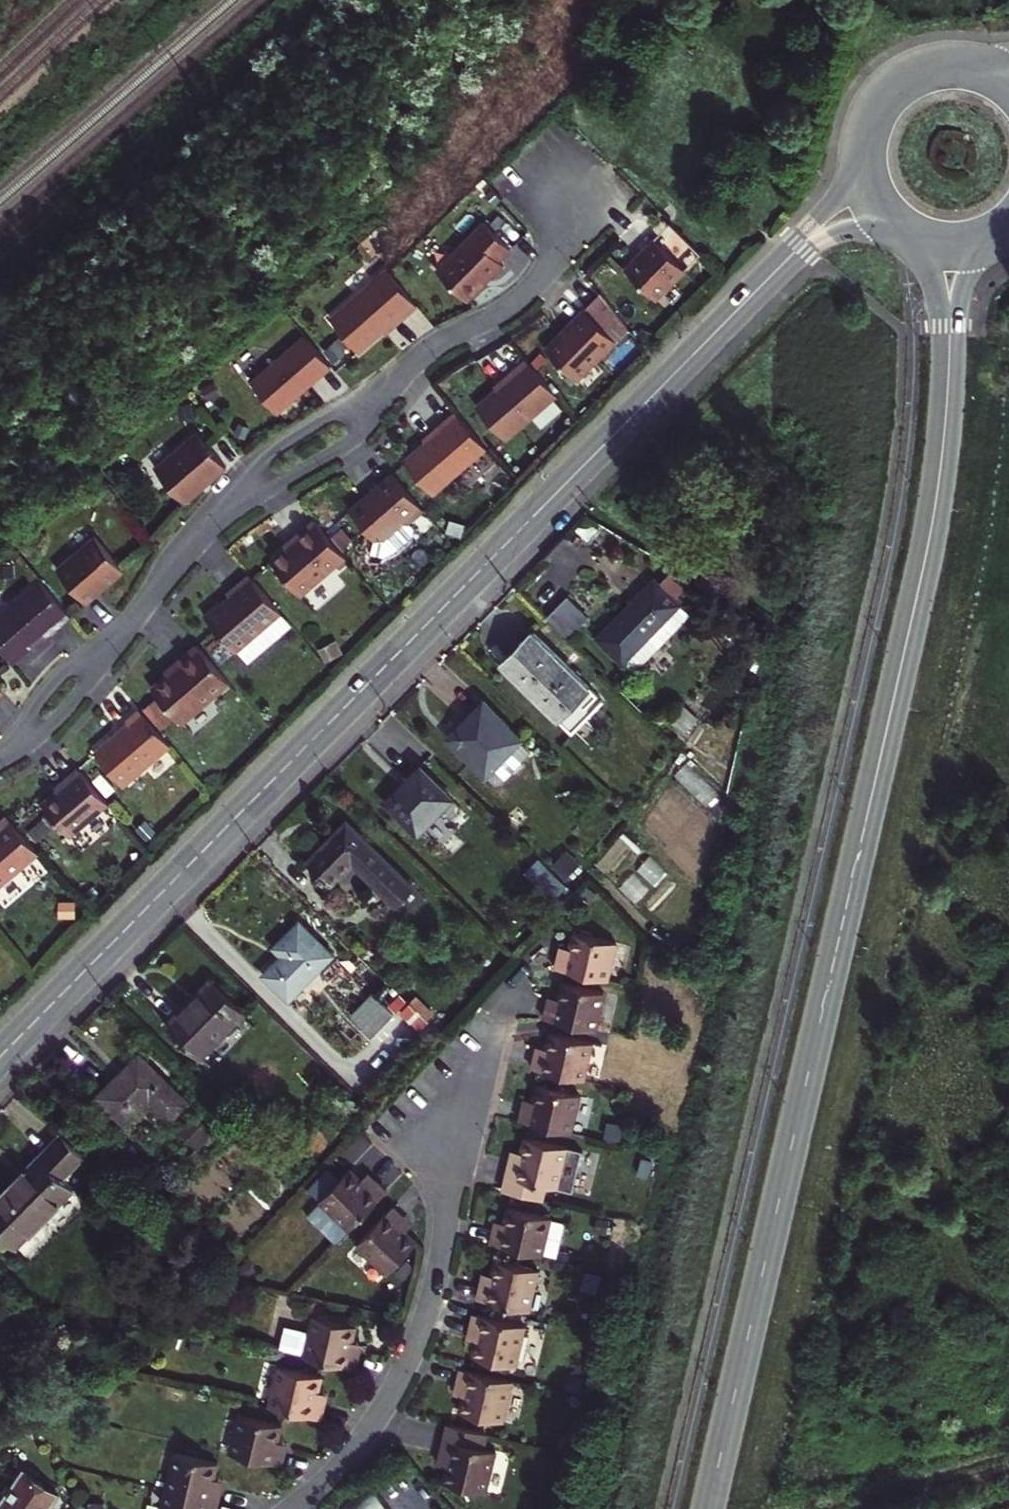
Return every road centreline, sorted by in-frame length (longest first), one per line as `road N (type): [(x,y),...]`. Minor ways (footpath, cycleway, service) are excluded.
road 1 (tertiary): [(949,368),(929,544),(709,1508)]
road 2 (tertiary): [(6,1052),(772,275)]
road 3 (residential): [(0,756),(138,611),(215,514),(433,346),(535,284),(566,232),(571,176)]
road 4 (residential): [(299,1508),(372,1430),(423,1330),(459,1119)]
road 5 (tertiary): [(971,65),(927,68),(889,90),(870,118),(862,161)]
road 6 (tertiary): [(862,161),(772,275)]
road 7 (tertiary): [(772,275),(831,237),(896,227)]
road 8 (tertiary): [(916,239),(936,291),(949,368)]
road 9 (tertiary): [(949,368),(961,290),(984,243)]
road 10 (unclassified): [(1008,1477),(891,1508)]

